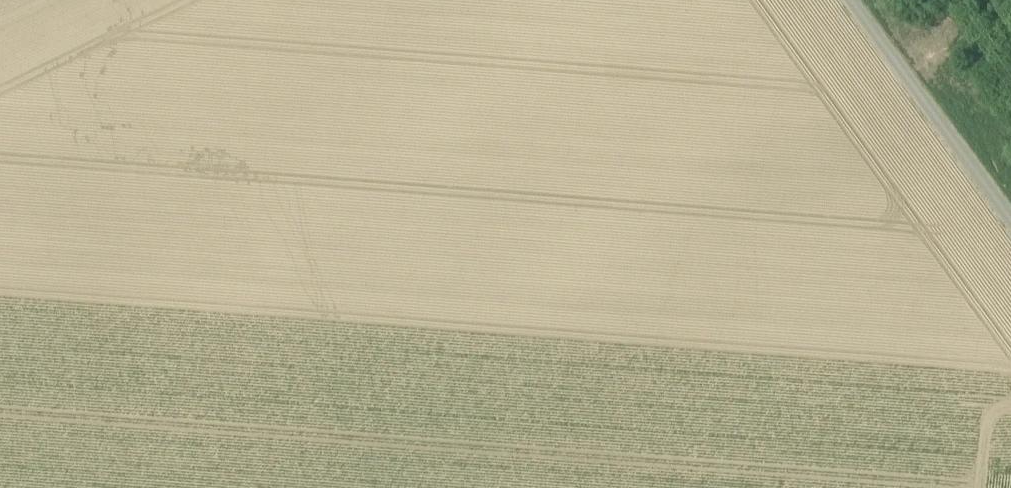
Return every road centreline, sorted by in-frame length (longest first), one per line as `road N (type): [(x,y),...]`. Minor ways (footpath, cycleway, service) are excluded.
road 1 (unclassified): [(854,0),(1010,214)]

